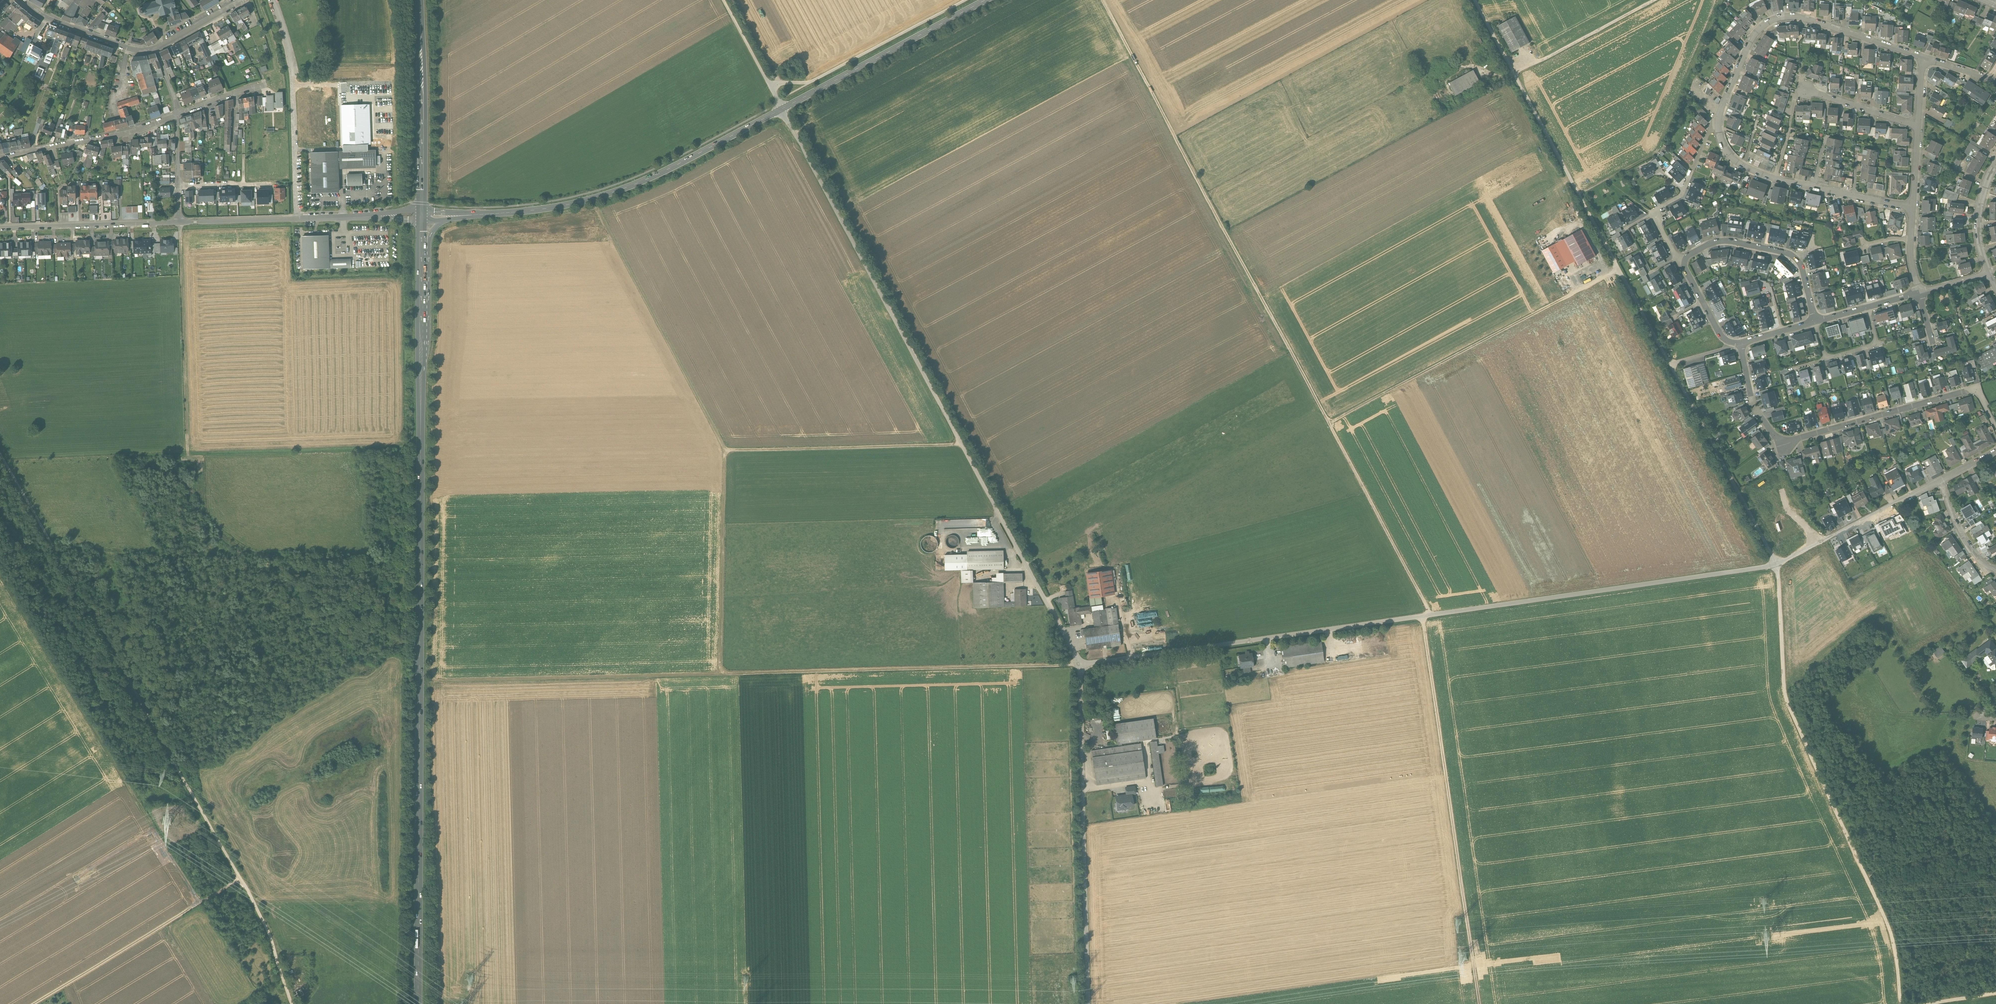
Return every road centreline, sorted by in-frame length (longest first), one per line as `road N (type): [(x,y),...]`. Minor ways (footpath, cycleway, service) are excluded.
road 1 (track): [(1082,664),(721,672),(725,449),(961,443)]
road 2 (primary): [(417,1003),(421,248)]
road 3 (track): [(1777,565),(1082,664)]
road 4 (track): [(1431,615),(1101,0)]
road 5 (track): [(1475,0),(1777,565)]
road 6 (track): [(290,1003),(249,895),(0,463)]
road 7 (secondary): [(448,214),(532,212),(652,178),(985,0)]
road 8 (track): [(199,902),(0,577)]
road 9 (track): [(1480,1003),(1428,646)]
road 10 (track): [(1082,664),(1088,1003)]
road 11 (track): [(1328,424),(1618,269)]
road 12 (track): [(1791,712),(1885,916),(1904,1003)]
road 13 (residential): [(1718,124),(1753,36),(1771,20),(1800,18),(1924,58)]
road 14 (residential): [(1761,417),(1782,444),(1972,390),(1995,426)]
road 15 (track): [(1718,0),(1657,152),(1580,195)]
road 16 (residential): [(421,215),(179,223)]
road 17 (track): [(963,0),(810,83),(770,87),(781,109)]
road 18 (track): [(179,223),(189,454)]
road 19 (track): [(271,0),(292,74),(297,220)]
road 20 (primary): [(421,215),(419,0)]
road 21 (track): [(31,1003),(199,902)]
road 22 (residential): [(1816,321),(1802,269),(1788,254),(1725,241),(1681,261)]
road 23 (residential): [(177,115),(0,158)]
road 24 (residential): [(179,223),(0,228)]
road 25 (track): [(1514,74),(1653,0)]
road 26 (track): [(1791,712),(1777,565)]
road 27 (residential): [(21,0),(61,24),(136,51),(155,49)]
road 28 (residential): [(1821,542),(1940,481)]

